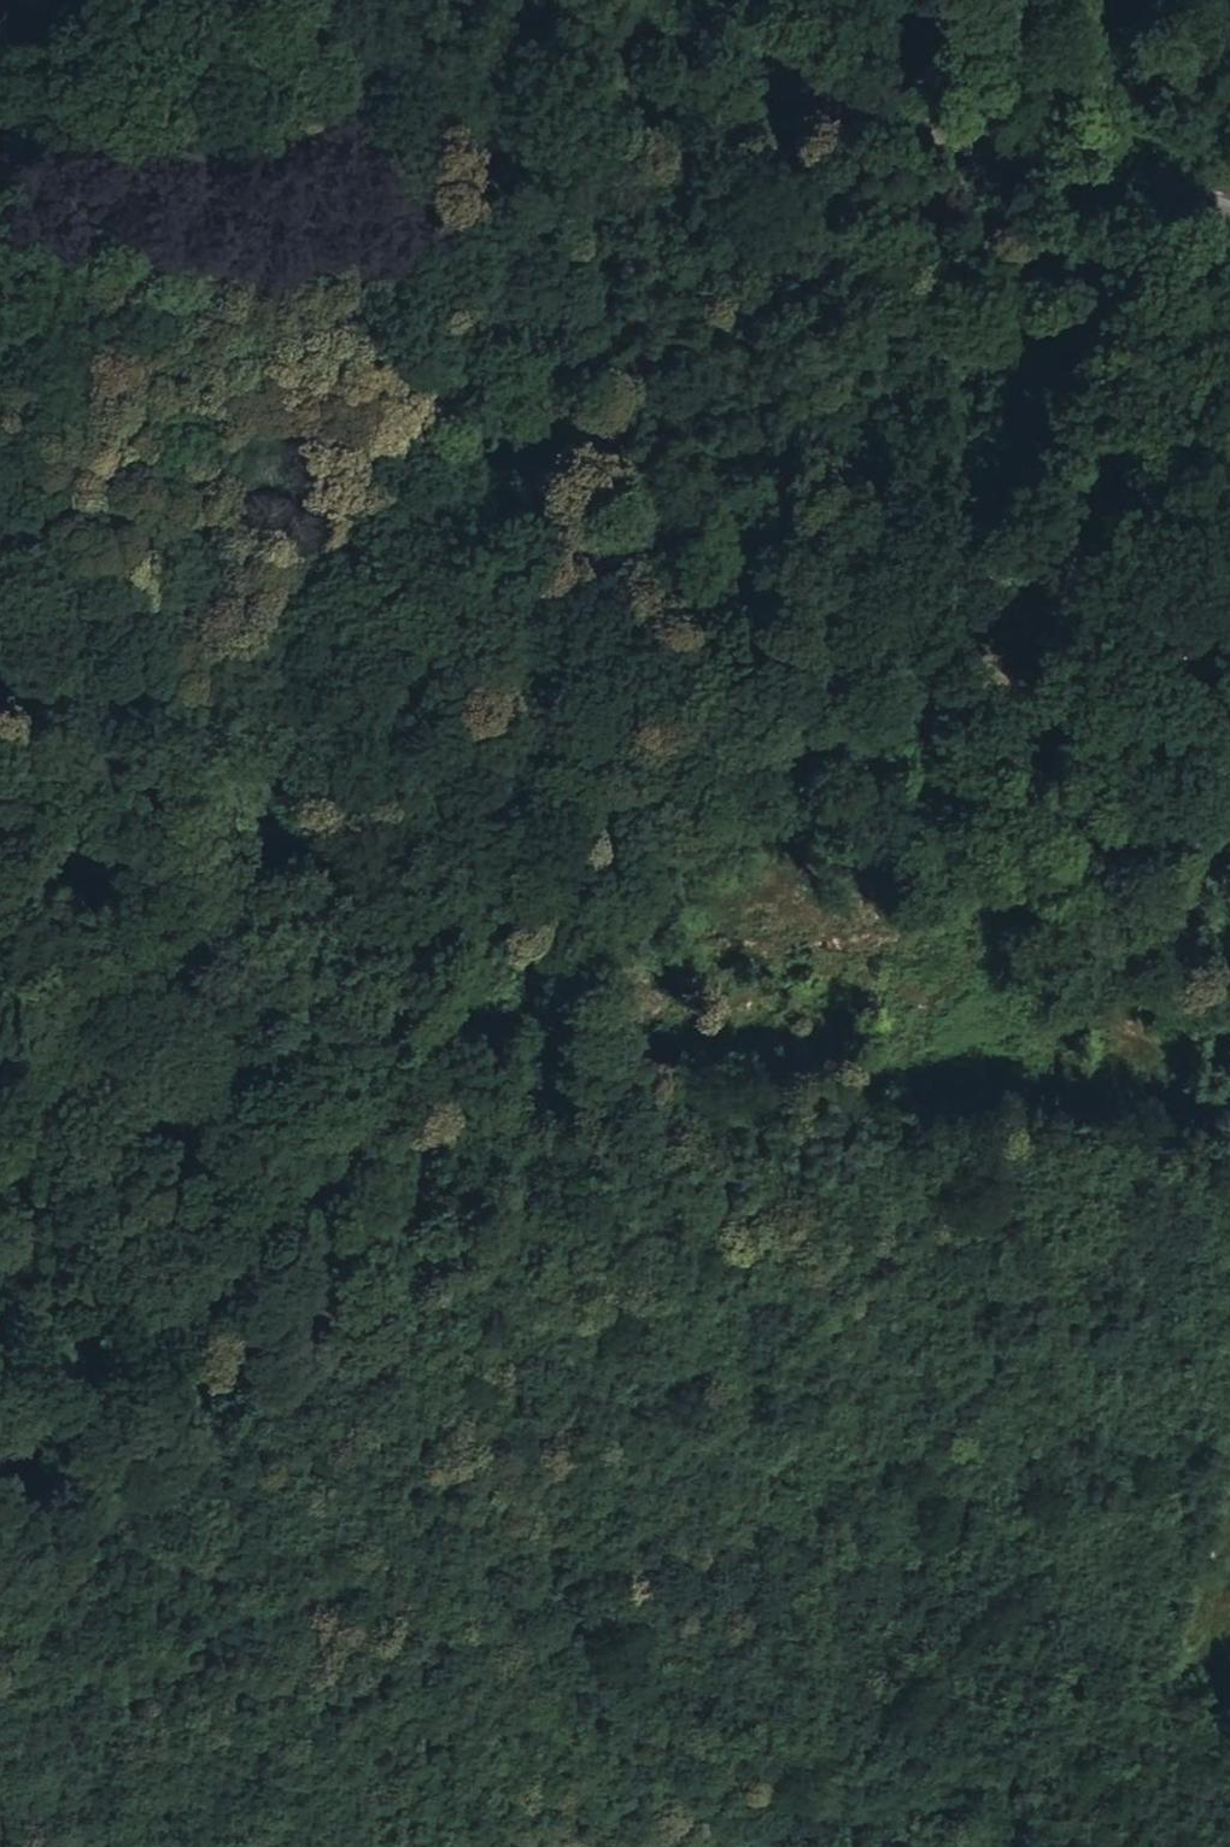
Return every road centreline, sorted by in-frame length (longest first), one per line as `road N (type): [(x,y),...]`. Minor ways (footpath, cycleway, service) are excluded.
road 1 (unclassified): [(502,0),(550,51),(901,169),(1229,220)]
road 2 (track): [(1022,1846),(983,1803),(939,1792),(654,1846)]

